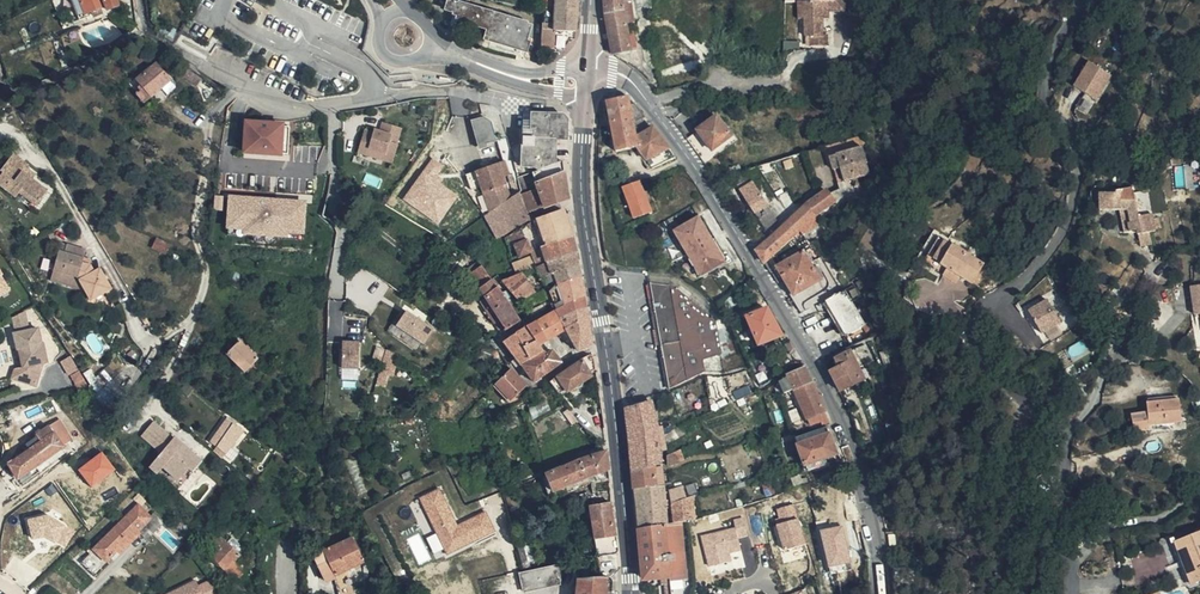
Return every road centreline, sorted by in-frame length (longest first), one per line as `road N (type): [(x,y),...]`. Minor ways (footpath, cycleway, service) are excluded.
road 1 (tertiary): [(880,593),(861,479),(802,344),(657,111),(634,81),(588,70)]
road 2 (tertiary): [(631,593),(612,390),(584,211),(587,98)]
road 3 (residential): [(141,0),(147,29),(282,104),(442,90),(545,104)]
road 4 (residential): [(1067,593),(1091,534),(1163,518),(1199,493)]
road 5 (tertiary): [(464,59),(524,87),(587,98)]
road 6 (tertiary): [(588,70),(537,73),(464,59)]

